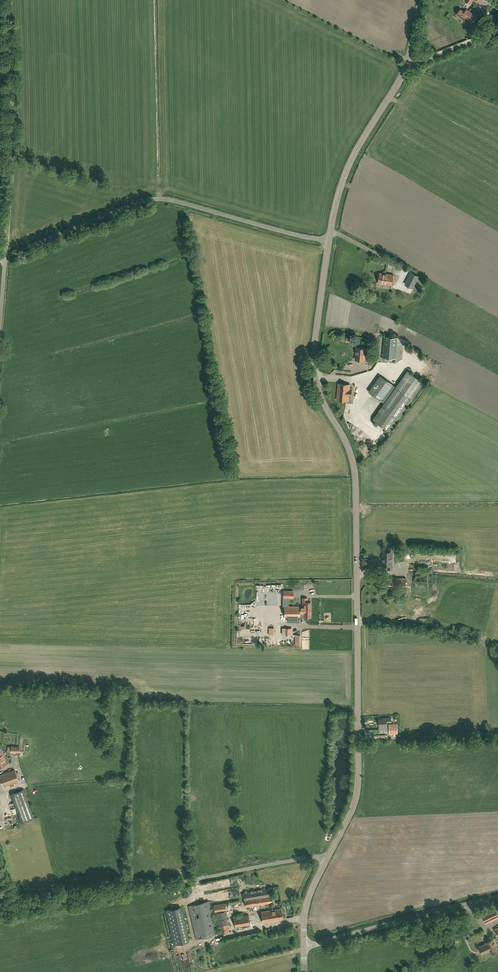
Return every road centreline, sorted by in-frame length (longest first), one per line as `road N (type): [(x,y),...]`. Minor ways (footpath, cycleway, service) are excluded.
road 1 (tertiary): [(328,857),(355,801),(358,774),(356,483),(314,359),(329,241)]
road 2 (unclassified): [(6,255),(153,199),(329,241)]
road 3 (unclassified): [(10,906),(328,857)]
road 4 (tertiary): [(329,241),(351,161),(407,64),(421,0)]
road 5 (track): [(11,0),(14,149),(6,255)]
road 6 (unclassified): [(304,948),(497,899)]

